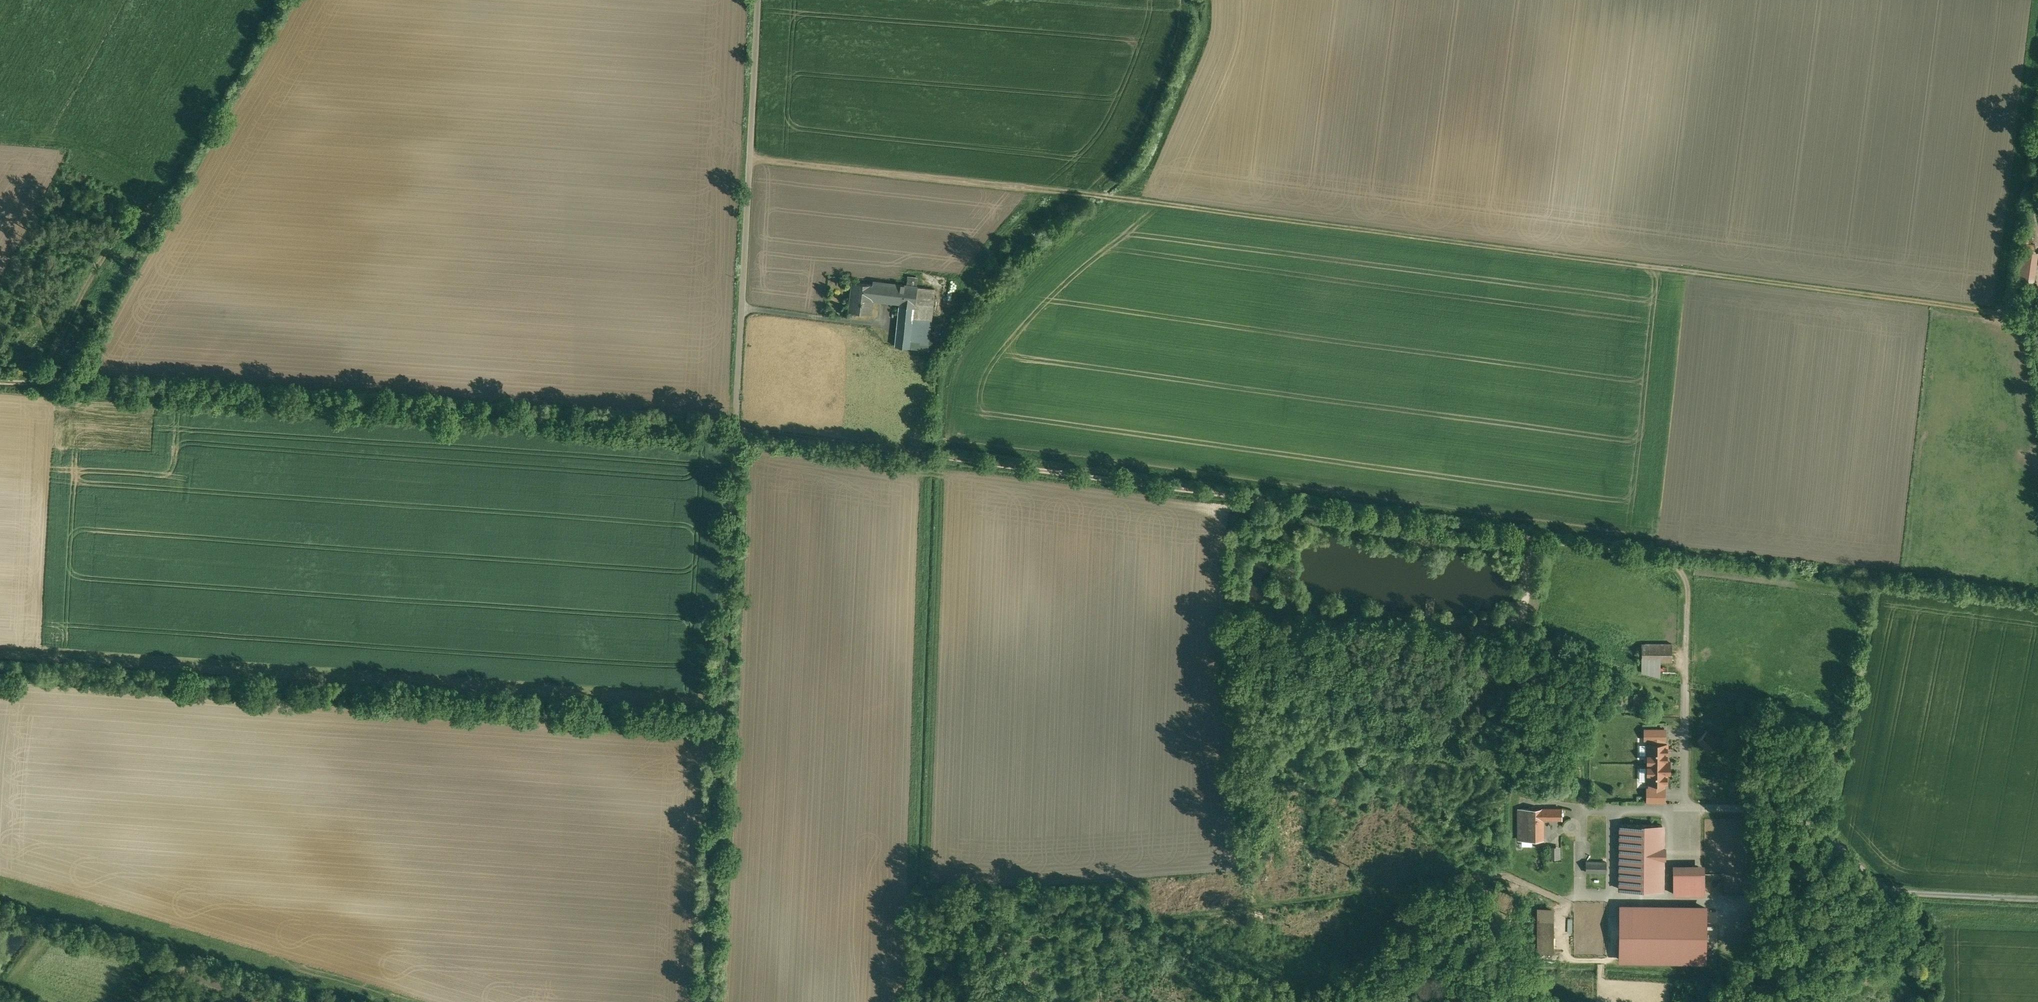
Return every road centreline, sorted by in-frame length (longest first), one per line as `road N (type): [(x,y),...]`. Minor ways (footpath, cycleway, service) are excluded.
road 1 (track): [(1685,686),(1688,593),(1683,574),(1658,559),(753,427),(0,385)]
road 2 (unclassified): [(709,1001),(759,0)]
road 3 (track): [(742,310),(890,329)]

